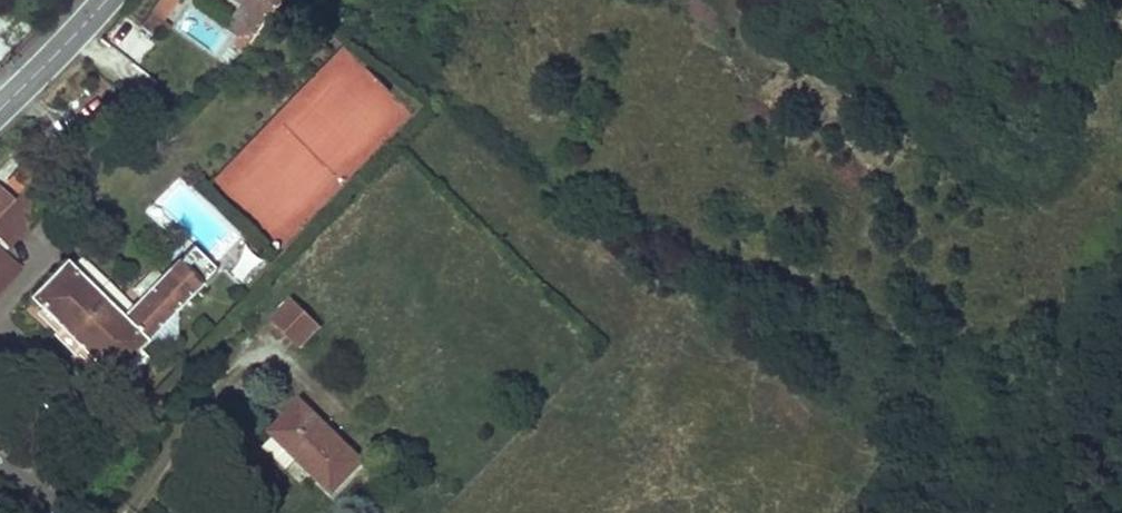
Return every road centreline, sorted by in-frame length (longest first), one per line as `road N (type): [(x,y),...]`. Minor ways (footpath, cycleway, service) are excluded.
road 1 (residential): [(0,108),(106,0)]

